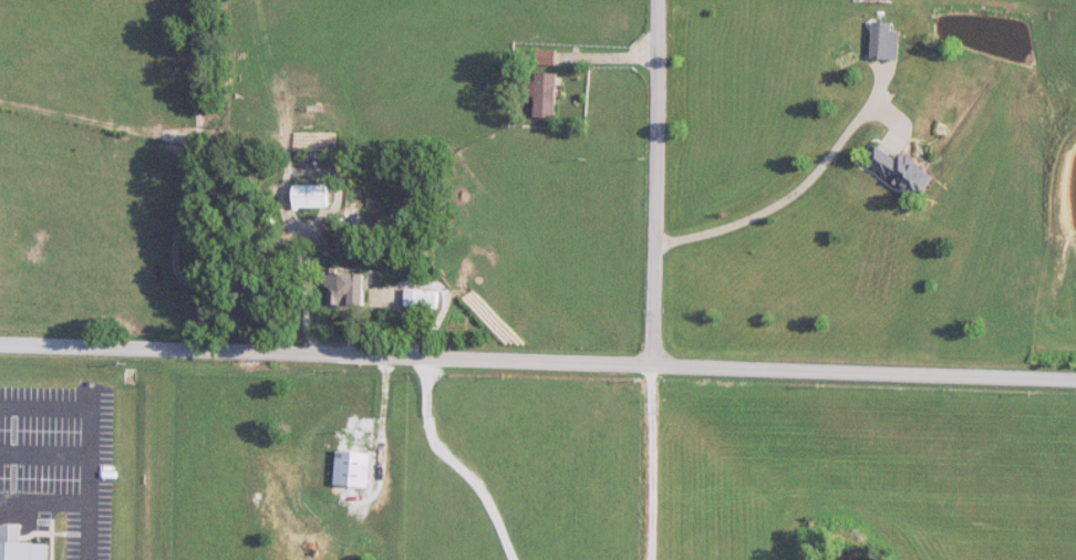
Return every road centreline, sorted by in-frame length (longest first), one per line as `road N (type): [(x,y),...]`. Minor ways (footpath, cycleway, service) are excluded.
road 1 (residential): [(0,347),(1075,383)]
road 2 (residential): [(655,369),(659,0)]

